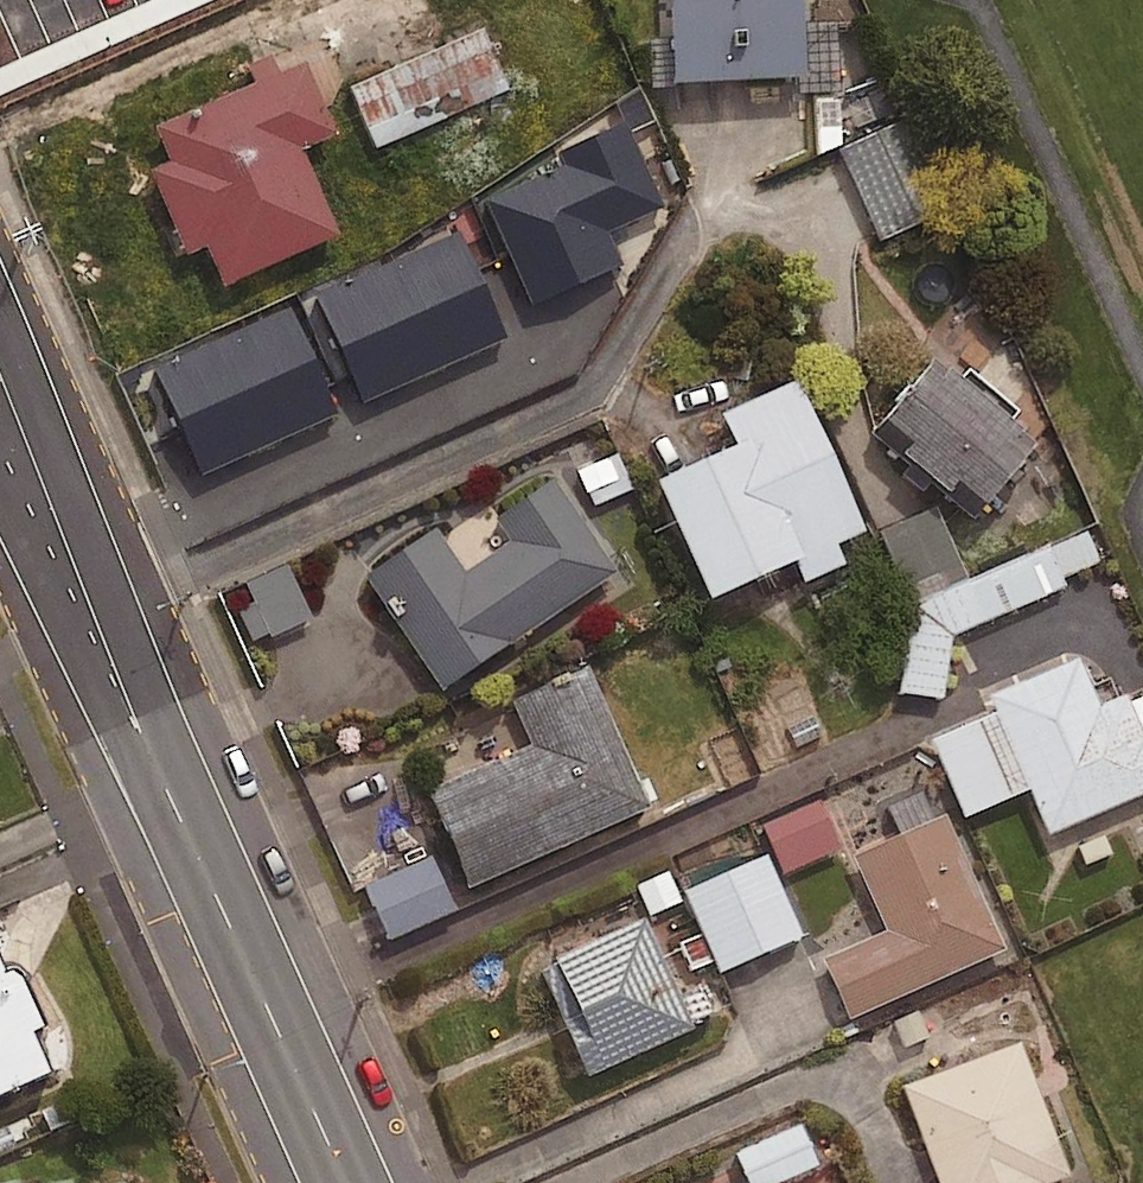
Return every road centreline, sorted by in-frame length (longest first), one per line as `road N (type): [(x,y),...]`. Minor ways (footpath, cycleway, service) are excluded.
road 1 (primary): [(342,1182),(132,719),(0,374)]

